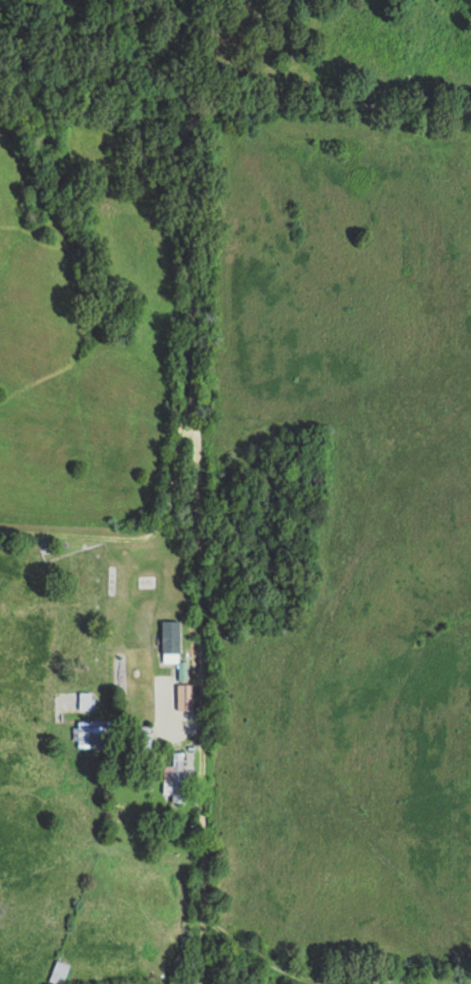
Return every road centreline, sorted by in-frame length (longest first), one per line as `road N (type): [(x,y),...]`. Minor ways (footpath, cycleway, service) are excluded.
road 1 (residential): [(76,761),(159,699),(159,506),(175,442),(176,163)]
road 2 (residential): [(176,163),(229,125),(470,130)]
road 3 (residential): [(0,558),(101,554),(159,506)]

